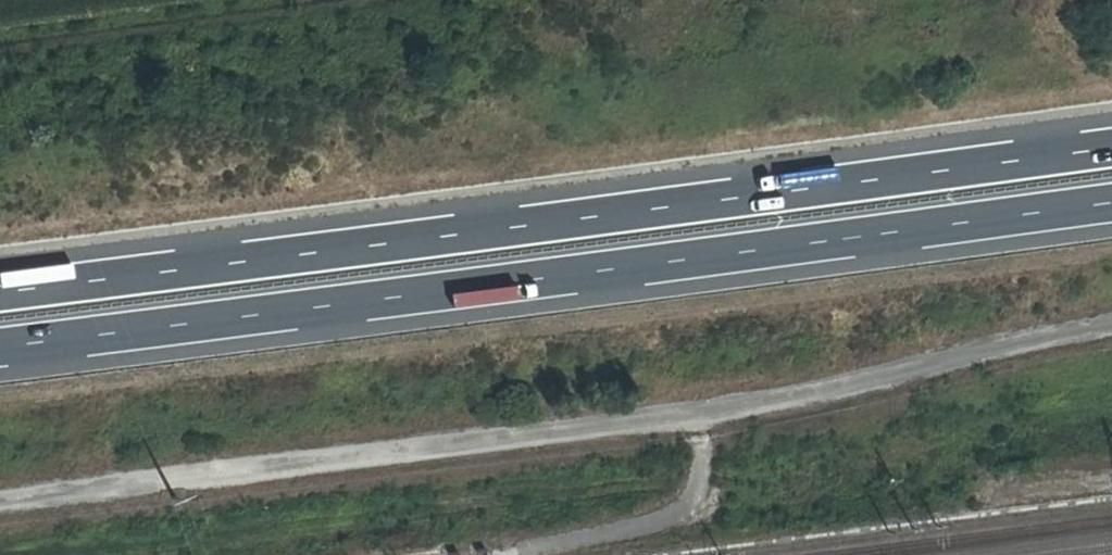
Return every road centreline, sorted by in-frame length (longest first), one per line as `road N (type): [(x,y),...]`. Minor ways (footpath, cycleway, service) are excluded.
road 1 (motorway): [(0,348),(1111,203)]
road 2 (motorway): [(1111,144),(0,289)]

